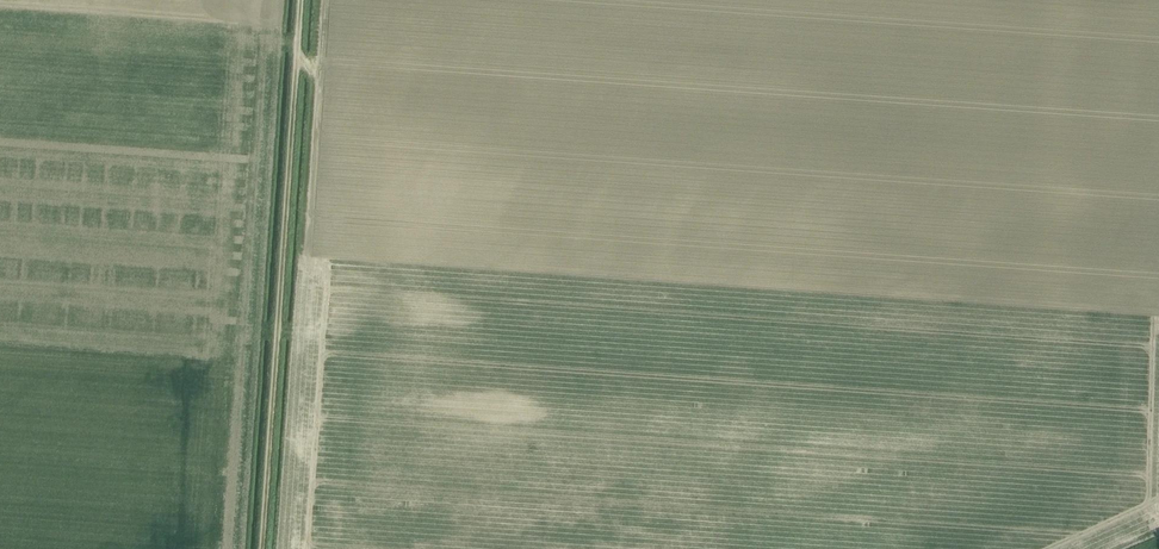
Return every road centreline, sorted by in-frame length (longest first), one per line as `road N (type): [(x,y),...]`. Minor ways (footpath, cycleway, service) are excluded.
road 1 (track): [(262,548),(299,0)]

